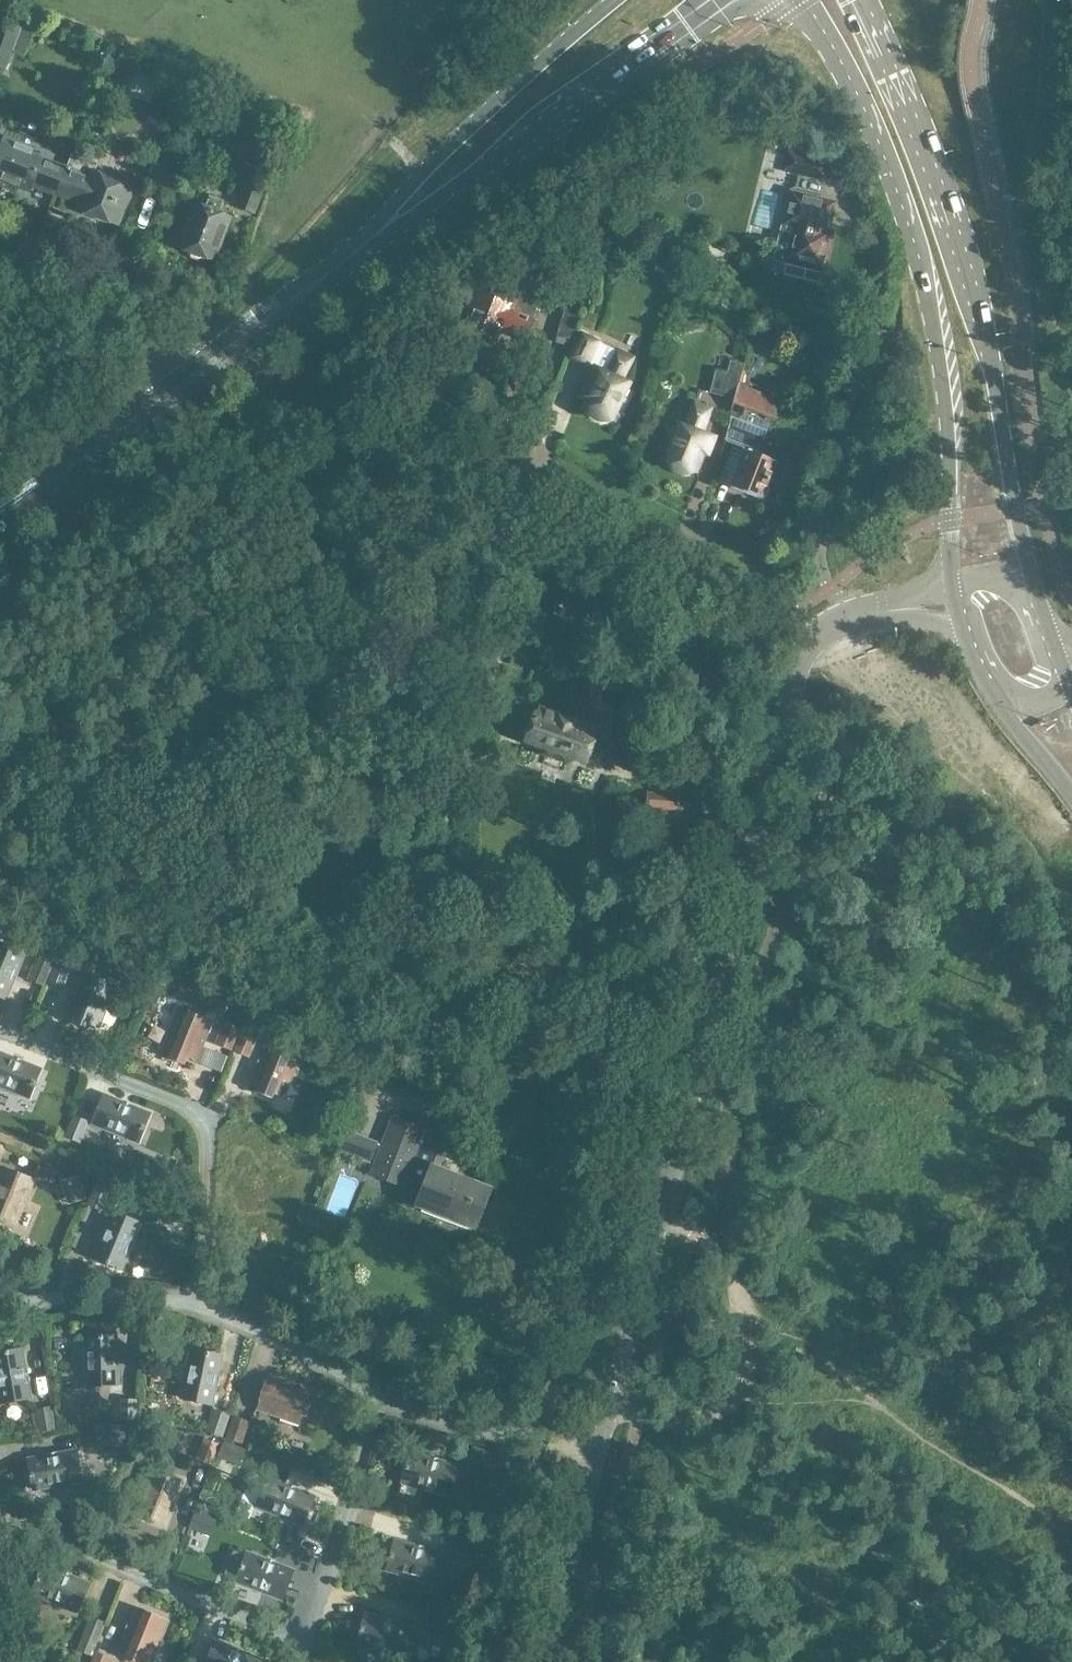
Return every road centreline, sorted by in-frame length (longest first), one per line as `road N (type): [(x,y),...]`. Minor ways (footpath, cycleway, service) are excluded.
road 1 (unclassified): [(531,1661),(775,753)]
road 2 (primary): [(1039,609),(974,290),(929,161),(853,0)]
road 3 (primary): [(804,0),(883,153),(924,273),(946,438),(952,585)]
road 4 (unclassified): [(813,641),(763,601),(569,502),(323,397)]
road 5 (primary): [(325,279),(720,0)]
road 6 (primary): [(614,0),(449,146),(325,279)]
road 7 (unclassified): [(852,617),(829,589),(820,551),(870,347)]
road 8 (primary): [(0,518),(193,384)]
road 9 (unclassified): [(193,384),(125,322),(0,274)]
road 10 (track): [(640,1418),(698,1413),(732,1394),(745,1346),(744,1299)]
road 11 (primary): [(193,384),(325,279)]
road 12 (primary): [(985,684),(1071,795)]
road 13 (track): [(744,1299),(735,1263),(658,1211)]

